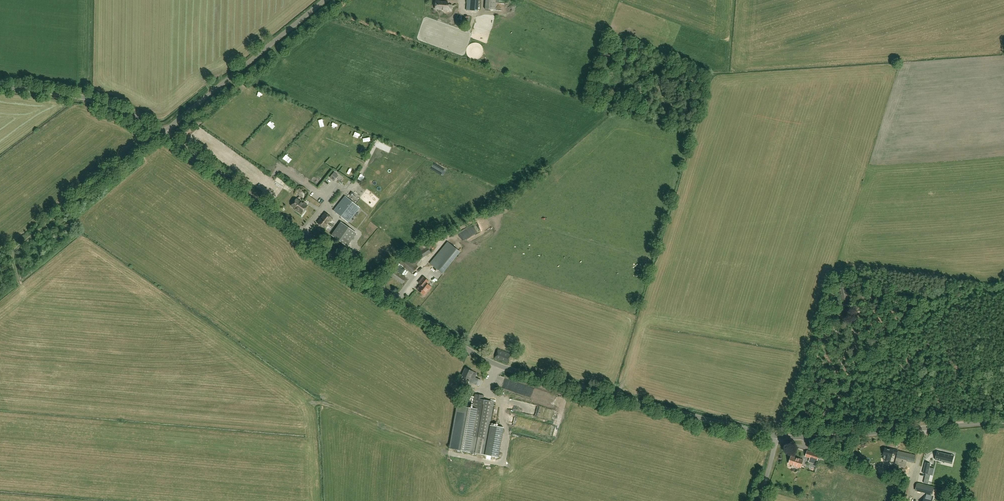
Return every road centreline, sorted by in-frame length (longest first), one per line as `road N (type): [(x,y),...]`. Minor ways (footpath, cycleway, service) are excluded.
road 1 (unclassified): [(162,133),(486,360),(777,436)]
road 2 (unclassified): [(777,436),(1003,421)]
road 3 (unclassified): [(162,133),(325,0)]
road 4 (unclassified): [(0,86),(97,100),(162,133)]

